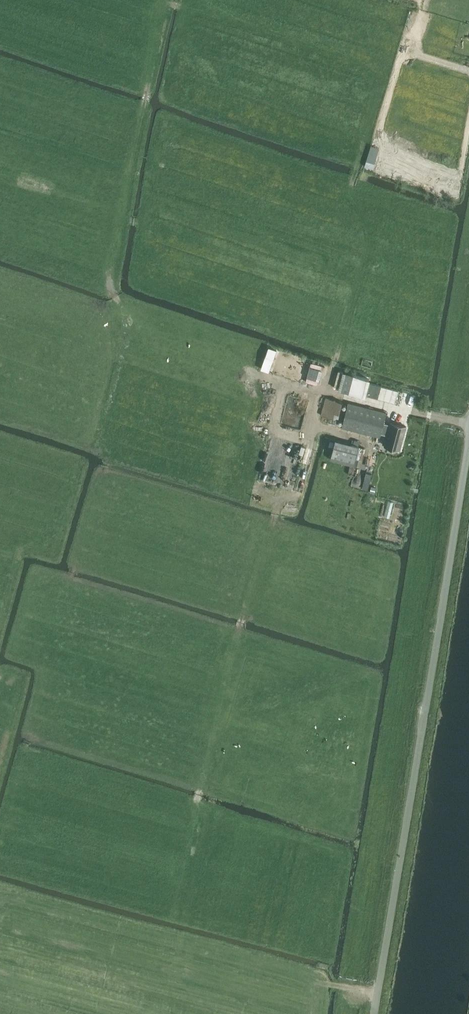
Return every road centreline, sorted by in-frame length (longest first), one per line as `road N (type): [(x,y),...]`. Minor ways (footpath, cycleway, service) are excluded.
road 1 (unclassified): [(374,1013),(468,435)]

